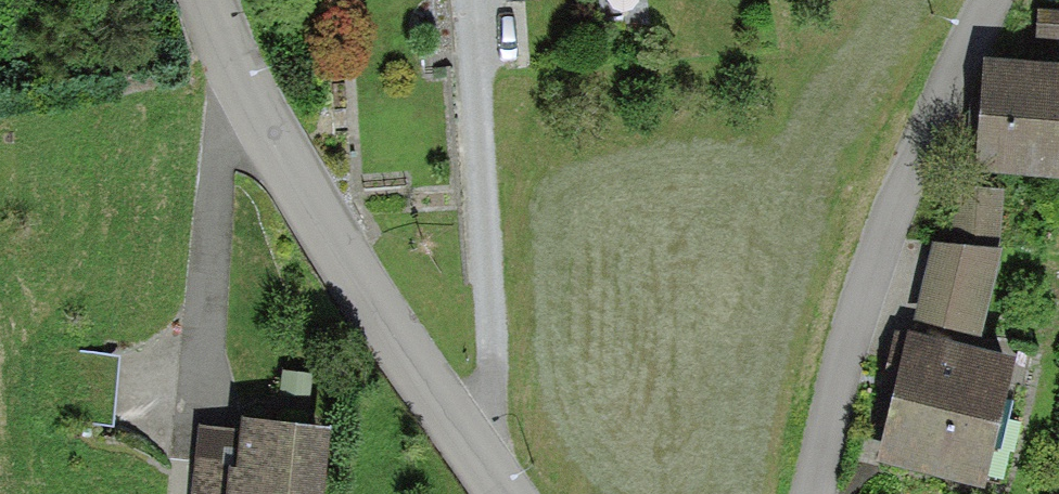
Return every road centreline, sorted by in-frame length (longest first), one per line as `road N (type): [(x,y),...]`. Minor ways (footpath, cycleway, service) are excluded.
road 1 (residential): [(990,0),(927,118),(895,205),(854,324),(812,493)]
road 2 (residential): [(466,440),(246,100),(210,0)]
road 3 (residential): [(466,440),(500,390),(469,0)]

